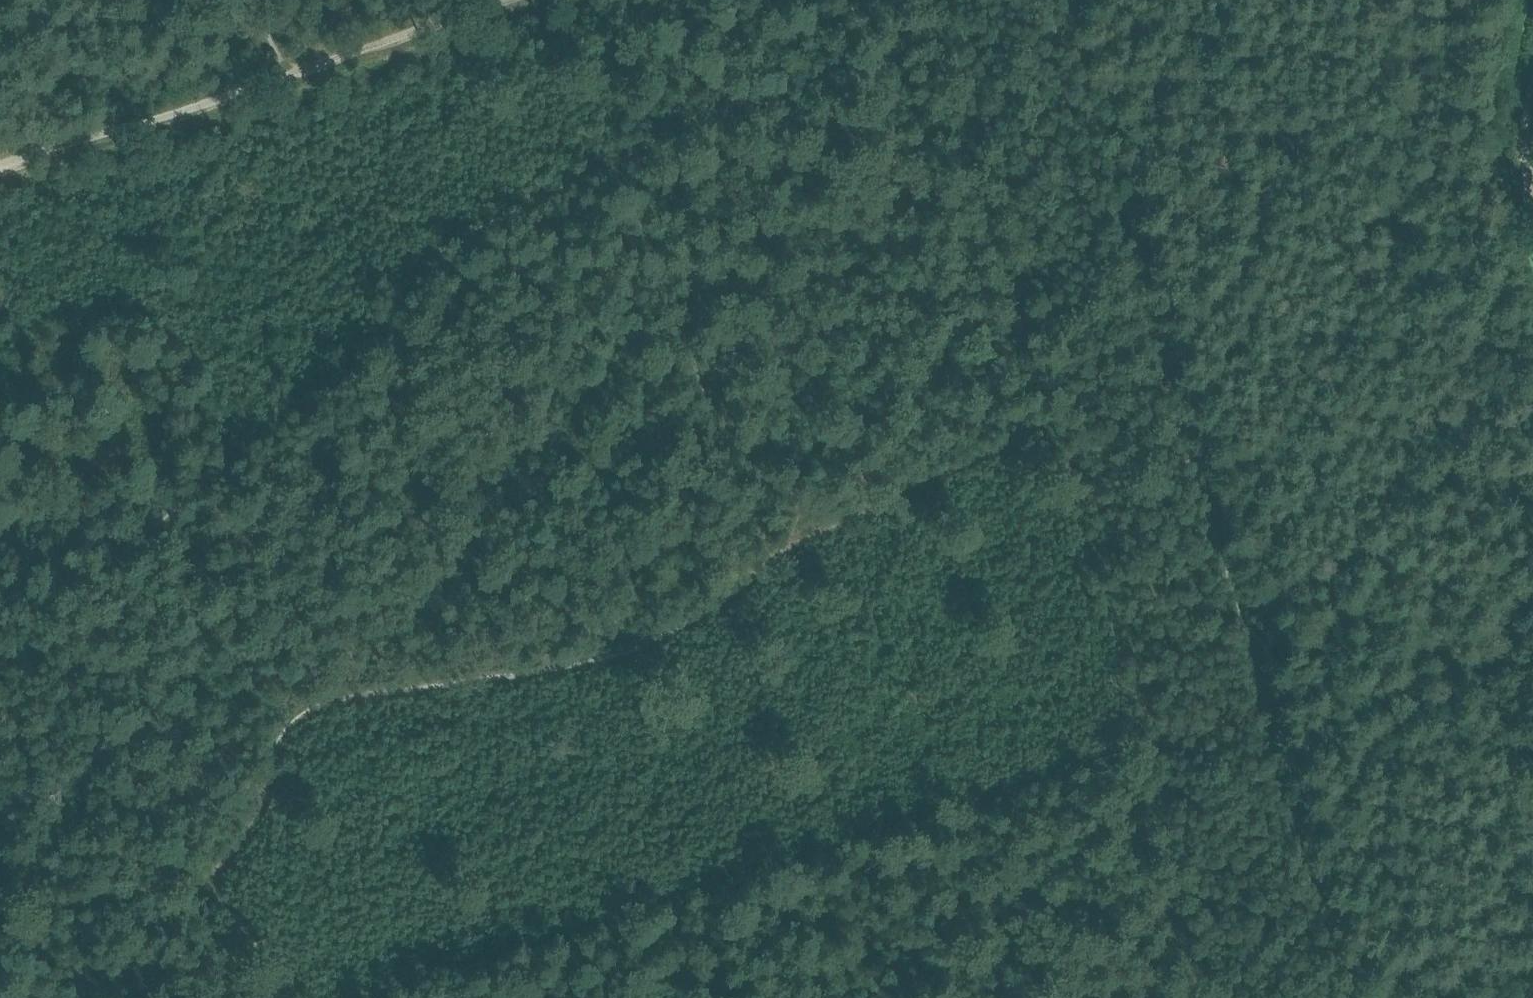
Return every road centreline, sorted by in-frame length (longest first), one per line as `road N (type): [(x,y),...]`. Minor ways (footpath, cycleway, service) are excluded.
road 1 (track): [(509,0),(0,171)]

